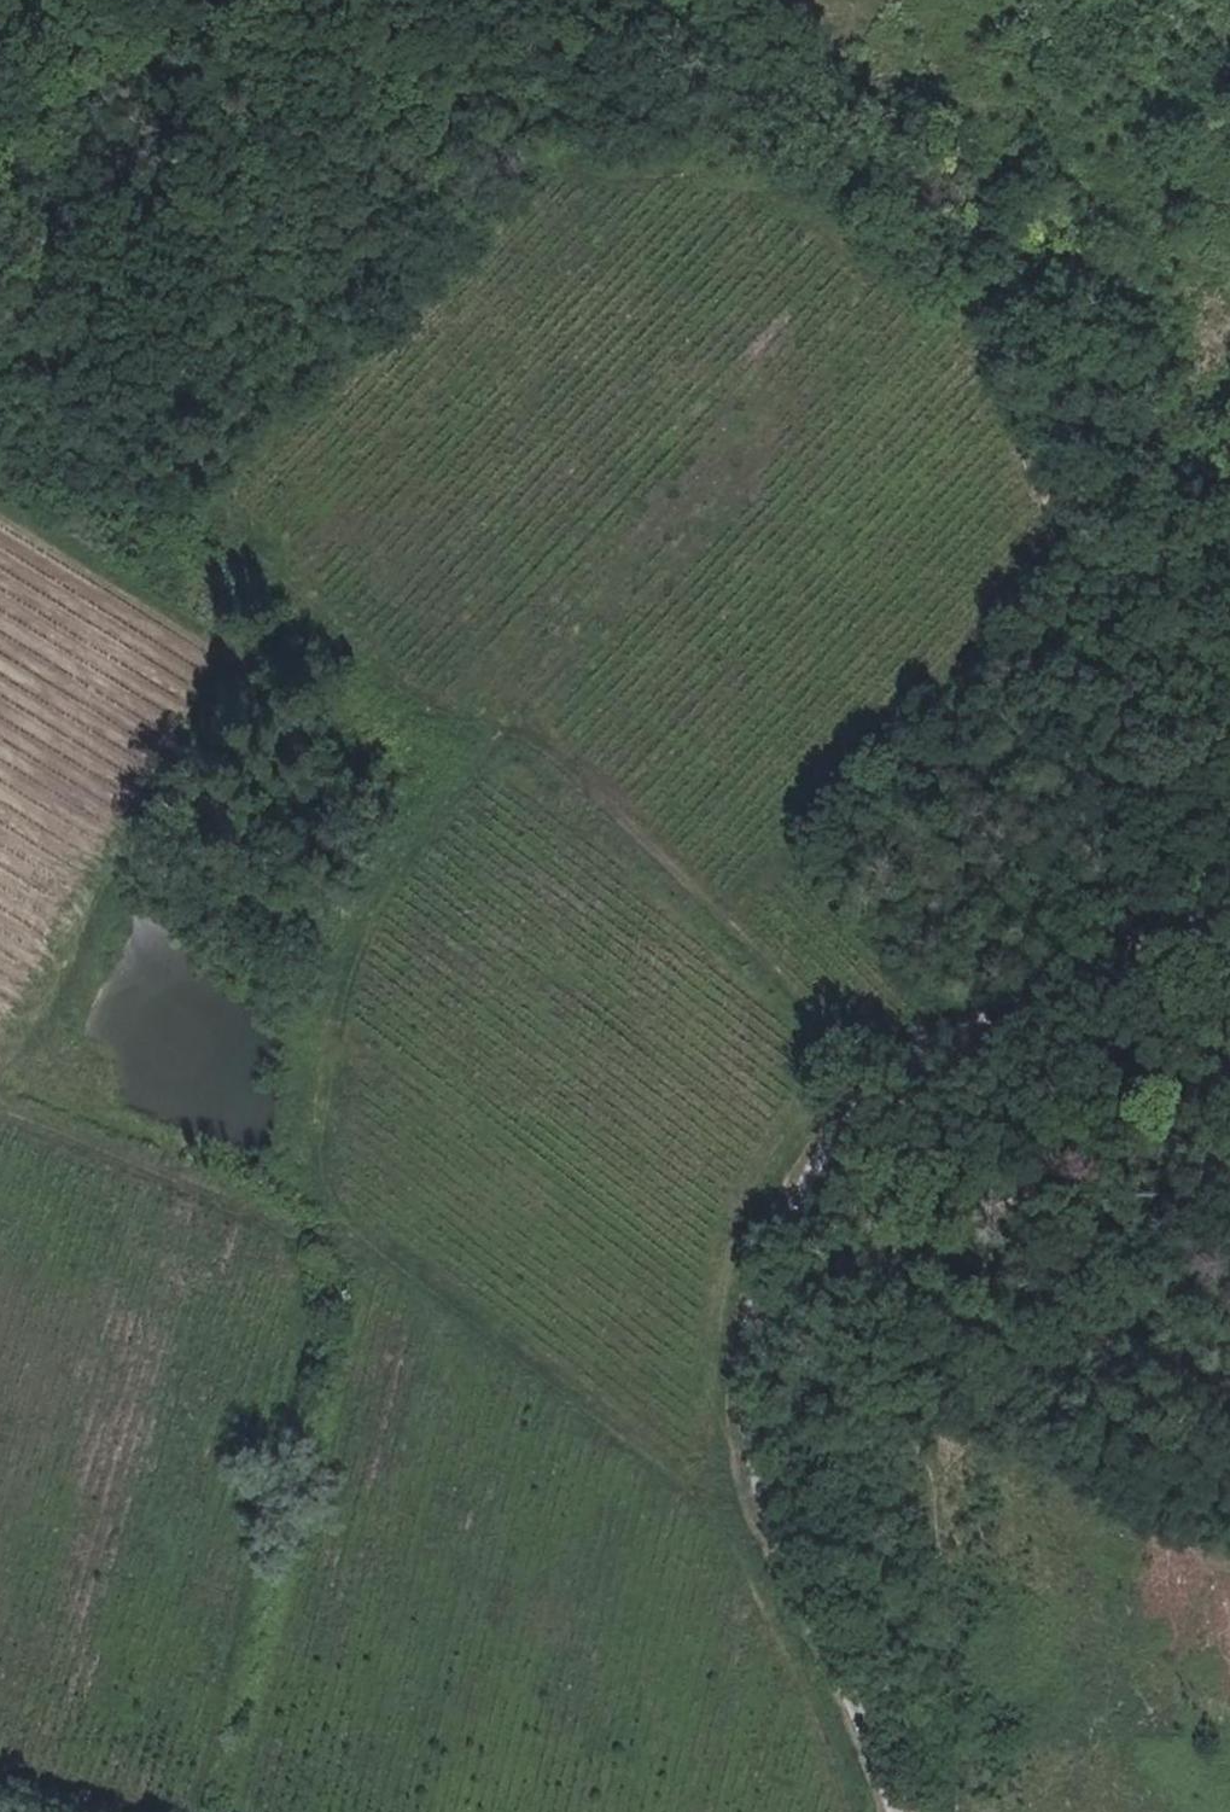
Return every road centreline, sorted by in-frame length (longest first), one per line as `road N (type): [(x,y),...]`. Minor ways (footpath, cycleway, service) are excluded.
road 1 (track): [(885,1811),(775,1280),(1229,792)]

